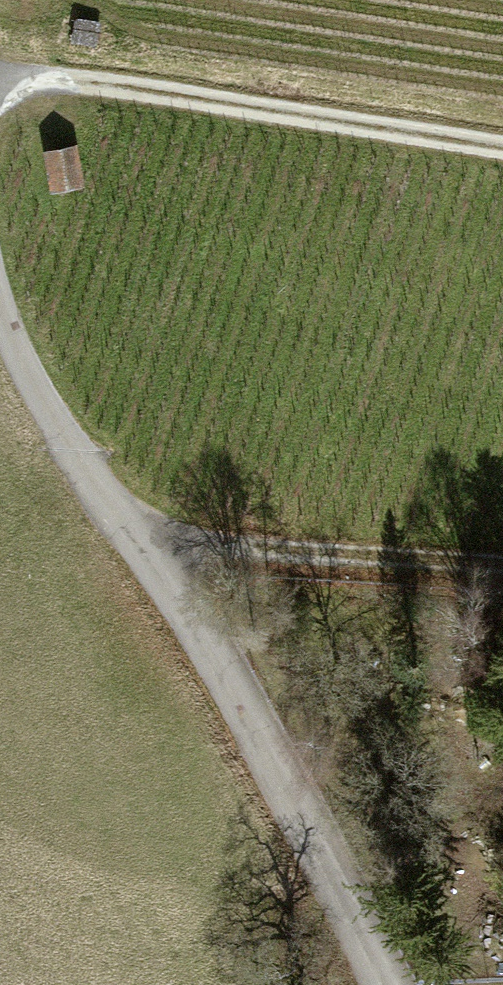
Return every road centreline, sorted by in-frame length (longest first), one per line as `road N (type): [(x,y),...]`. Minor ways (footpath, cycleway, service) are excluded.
road 1 (unclassified): [(120,515),(377,984)]
road 2 (track): [(502,147),(89,82),(0,85)]
road 3 (unclassified): [(120,515),(284,545),(502,568)]
road 4 (unclassified): [(0,299),(120,515)]

